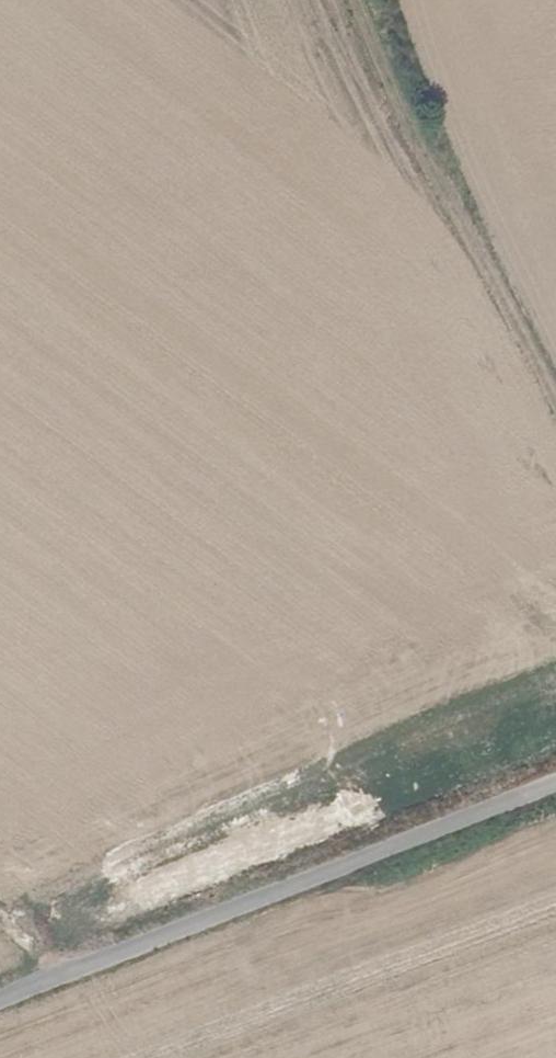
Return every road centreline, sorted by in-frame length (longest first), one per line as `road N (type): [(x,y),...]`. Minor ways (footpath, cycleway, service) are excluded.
road 1 (track): [(555,783),(0,998)]
road 2 (track): [(555,413),(381,80),(350,0)]

